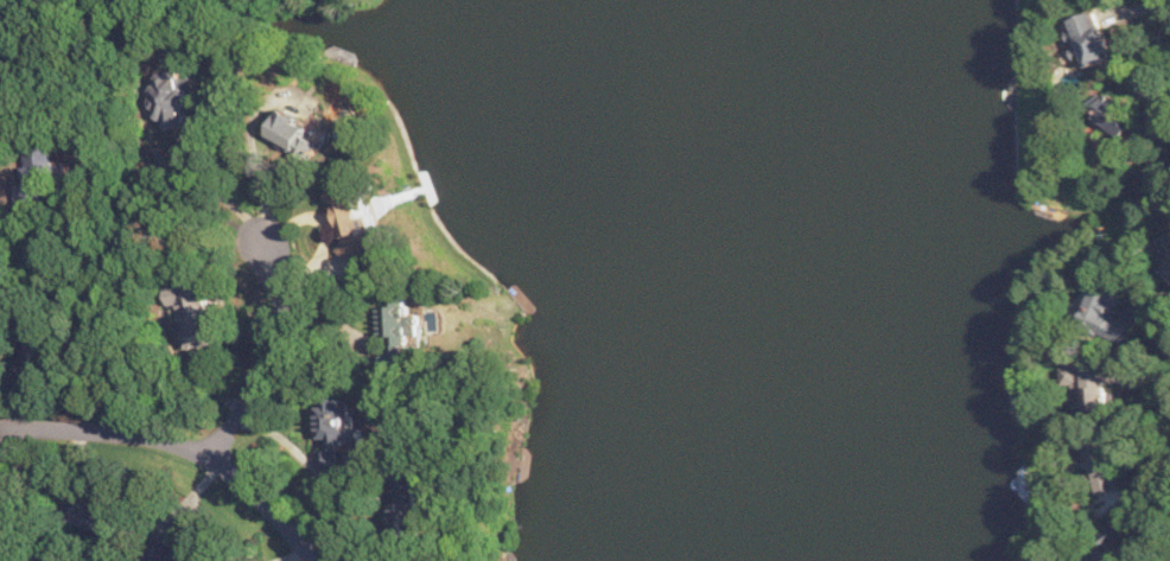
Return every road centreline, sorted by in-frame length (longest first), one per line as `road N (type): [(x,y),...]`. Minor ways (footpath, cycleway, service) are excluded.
road 1 (residential): [(316,560),(214,457),(120,431),(0,426)]
road 2 (residential): [(214,457),(275,345),(280,281),(257,228)]

